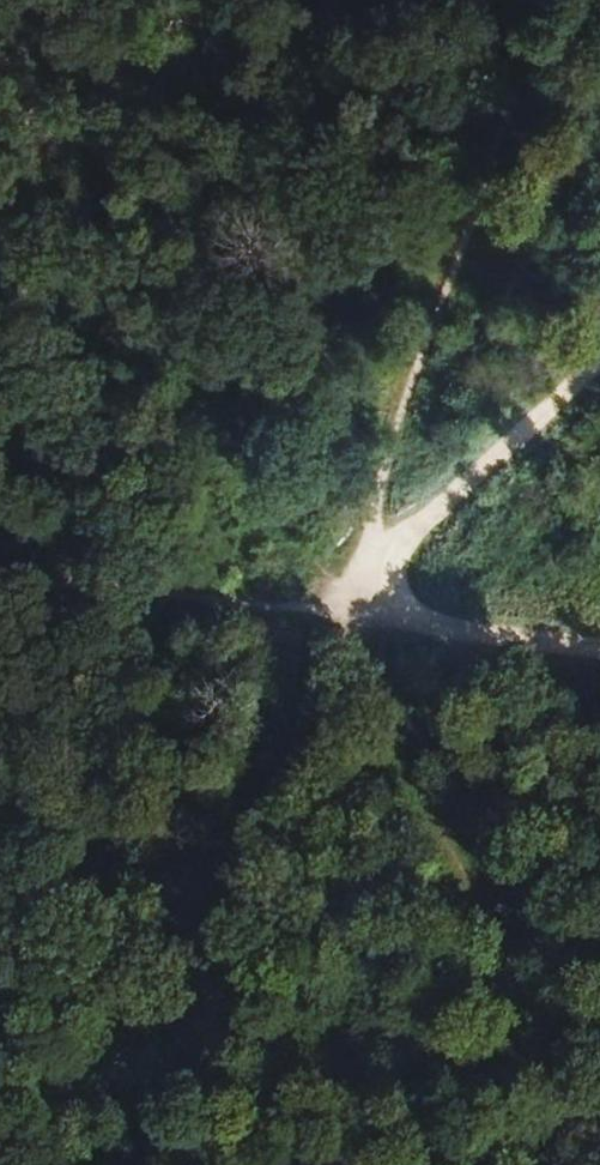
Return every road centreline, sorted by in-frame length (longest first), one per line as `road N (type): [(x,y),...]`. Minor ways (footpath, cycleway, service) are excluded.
road 1 (track): [(8,0),(344,602)]
road 2 (track): [(344,602),(547,0)]
road 3 (track): [(344,602),(599,1139)]
road 4 (track): [(154,1164),(344,602)]
road 5 (track): [(344,602),(599,359)]
road 6 (track): [(344,602),(0,559)]
road 7 (track): [(599,635),(344,602)]

